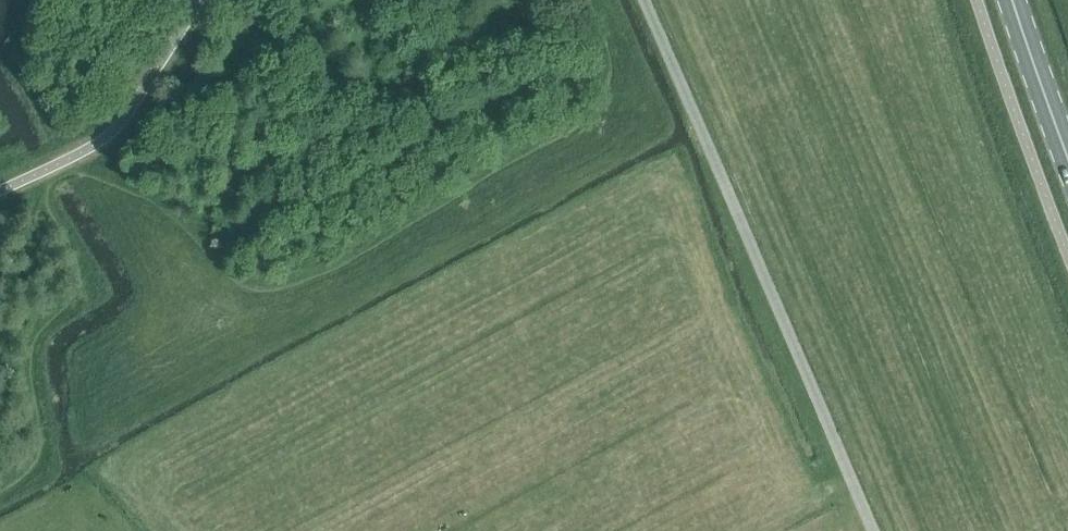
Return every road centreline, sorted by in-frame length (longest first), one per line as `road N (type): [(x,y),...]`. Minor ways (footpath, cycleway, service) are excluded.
road 1 (primary): [(1067,153),(1015,0)]

